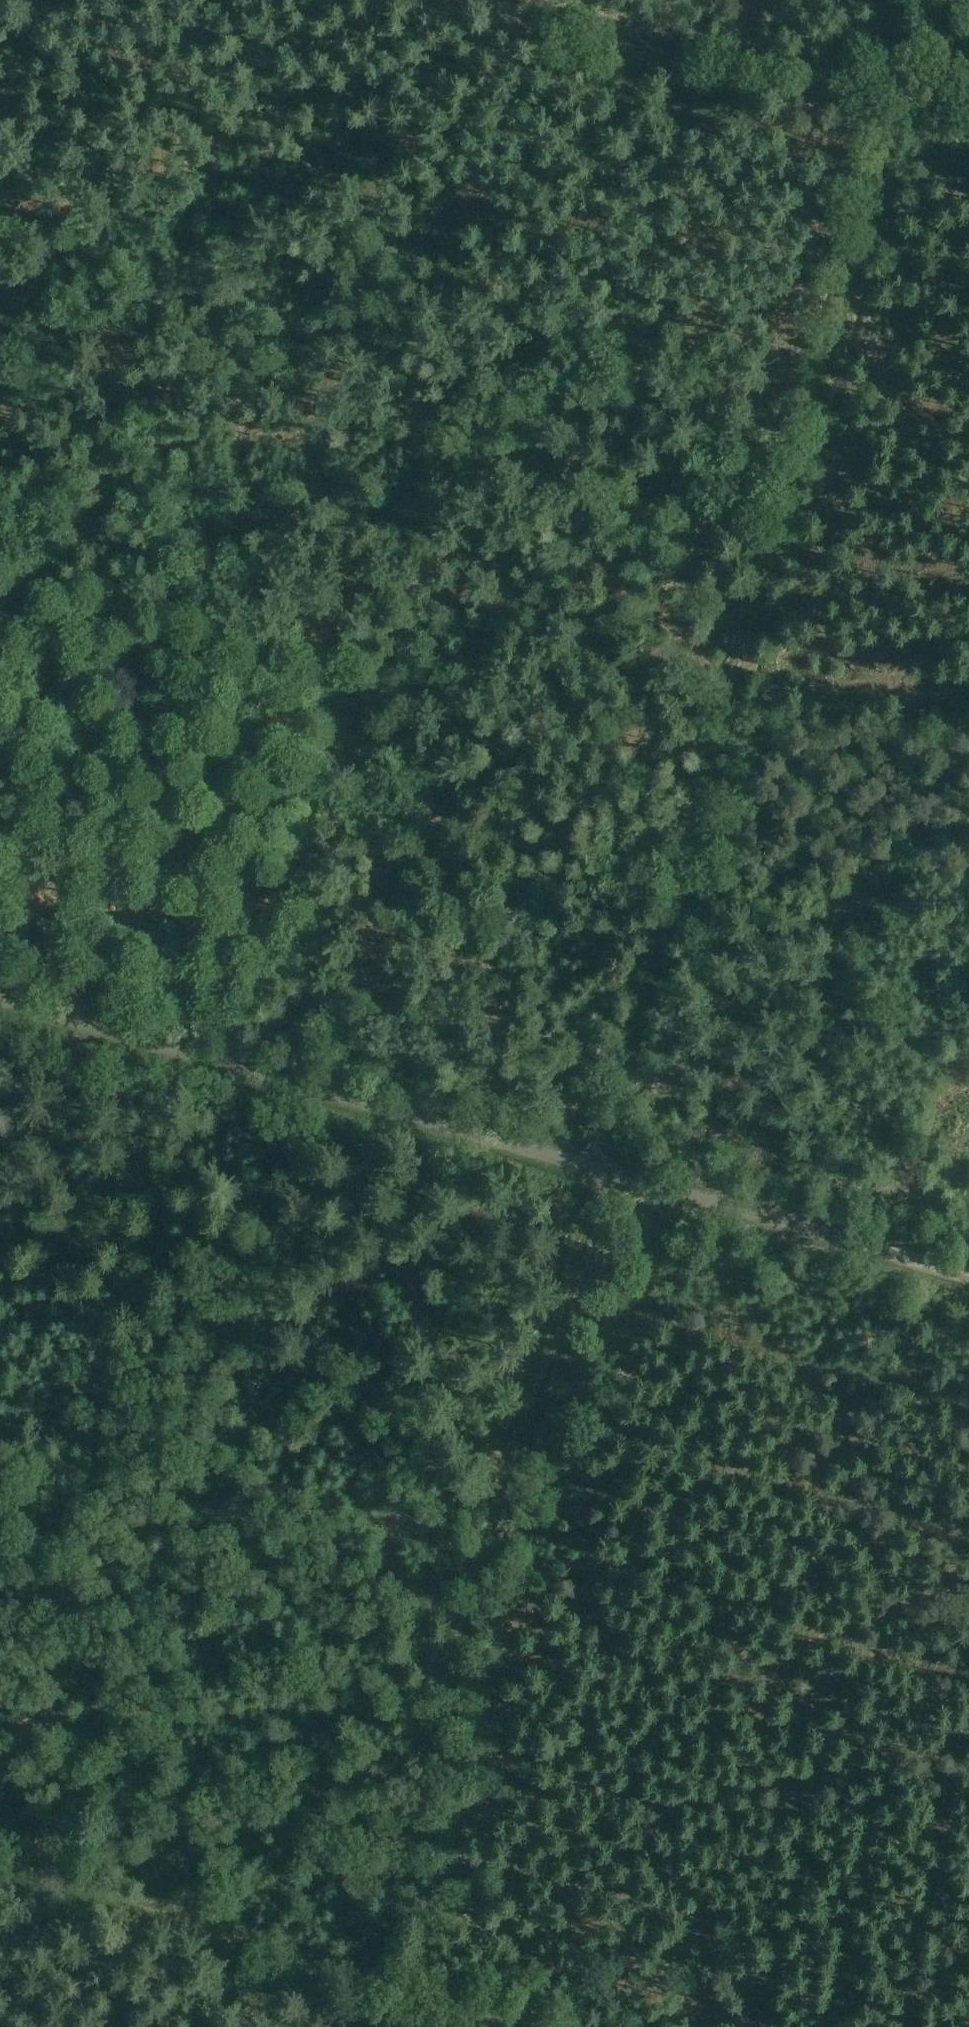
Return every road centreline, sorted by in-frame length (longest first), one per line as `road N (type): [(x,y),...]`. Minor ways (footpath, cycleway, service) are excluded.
road 1 (track): [(779,539),(345,2026)]
road 2 (unclassified): [(0,998),(592,1170)]
road 3 (track): [(542,2026),(0,1868)]
road 4 (track): [(889,0),(903,92),(897,132),(779,539)]
road 5 (track): [(454,0),(968,106)]
road 6 (unclassified): [(968,1276),(592,1170)]

